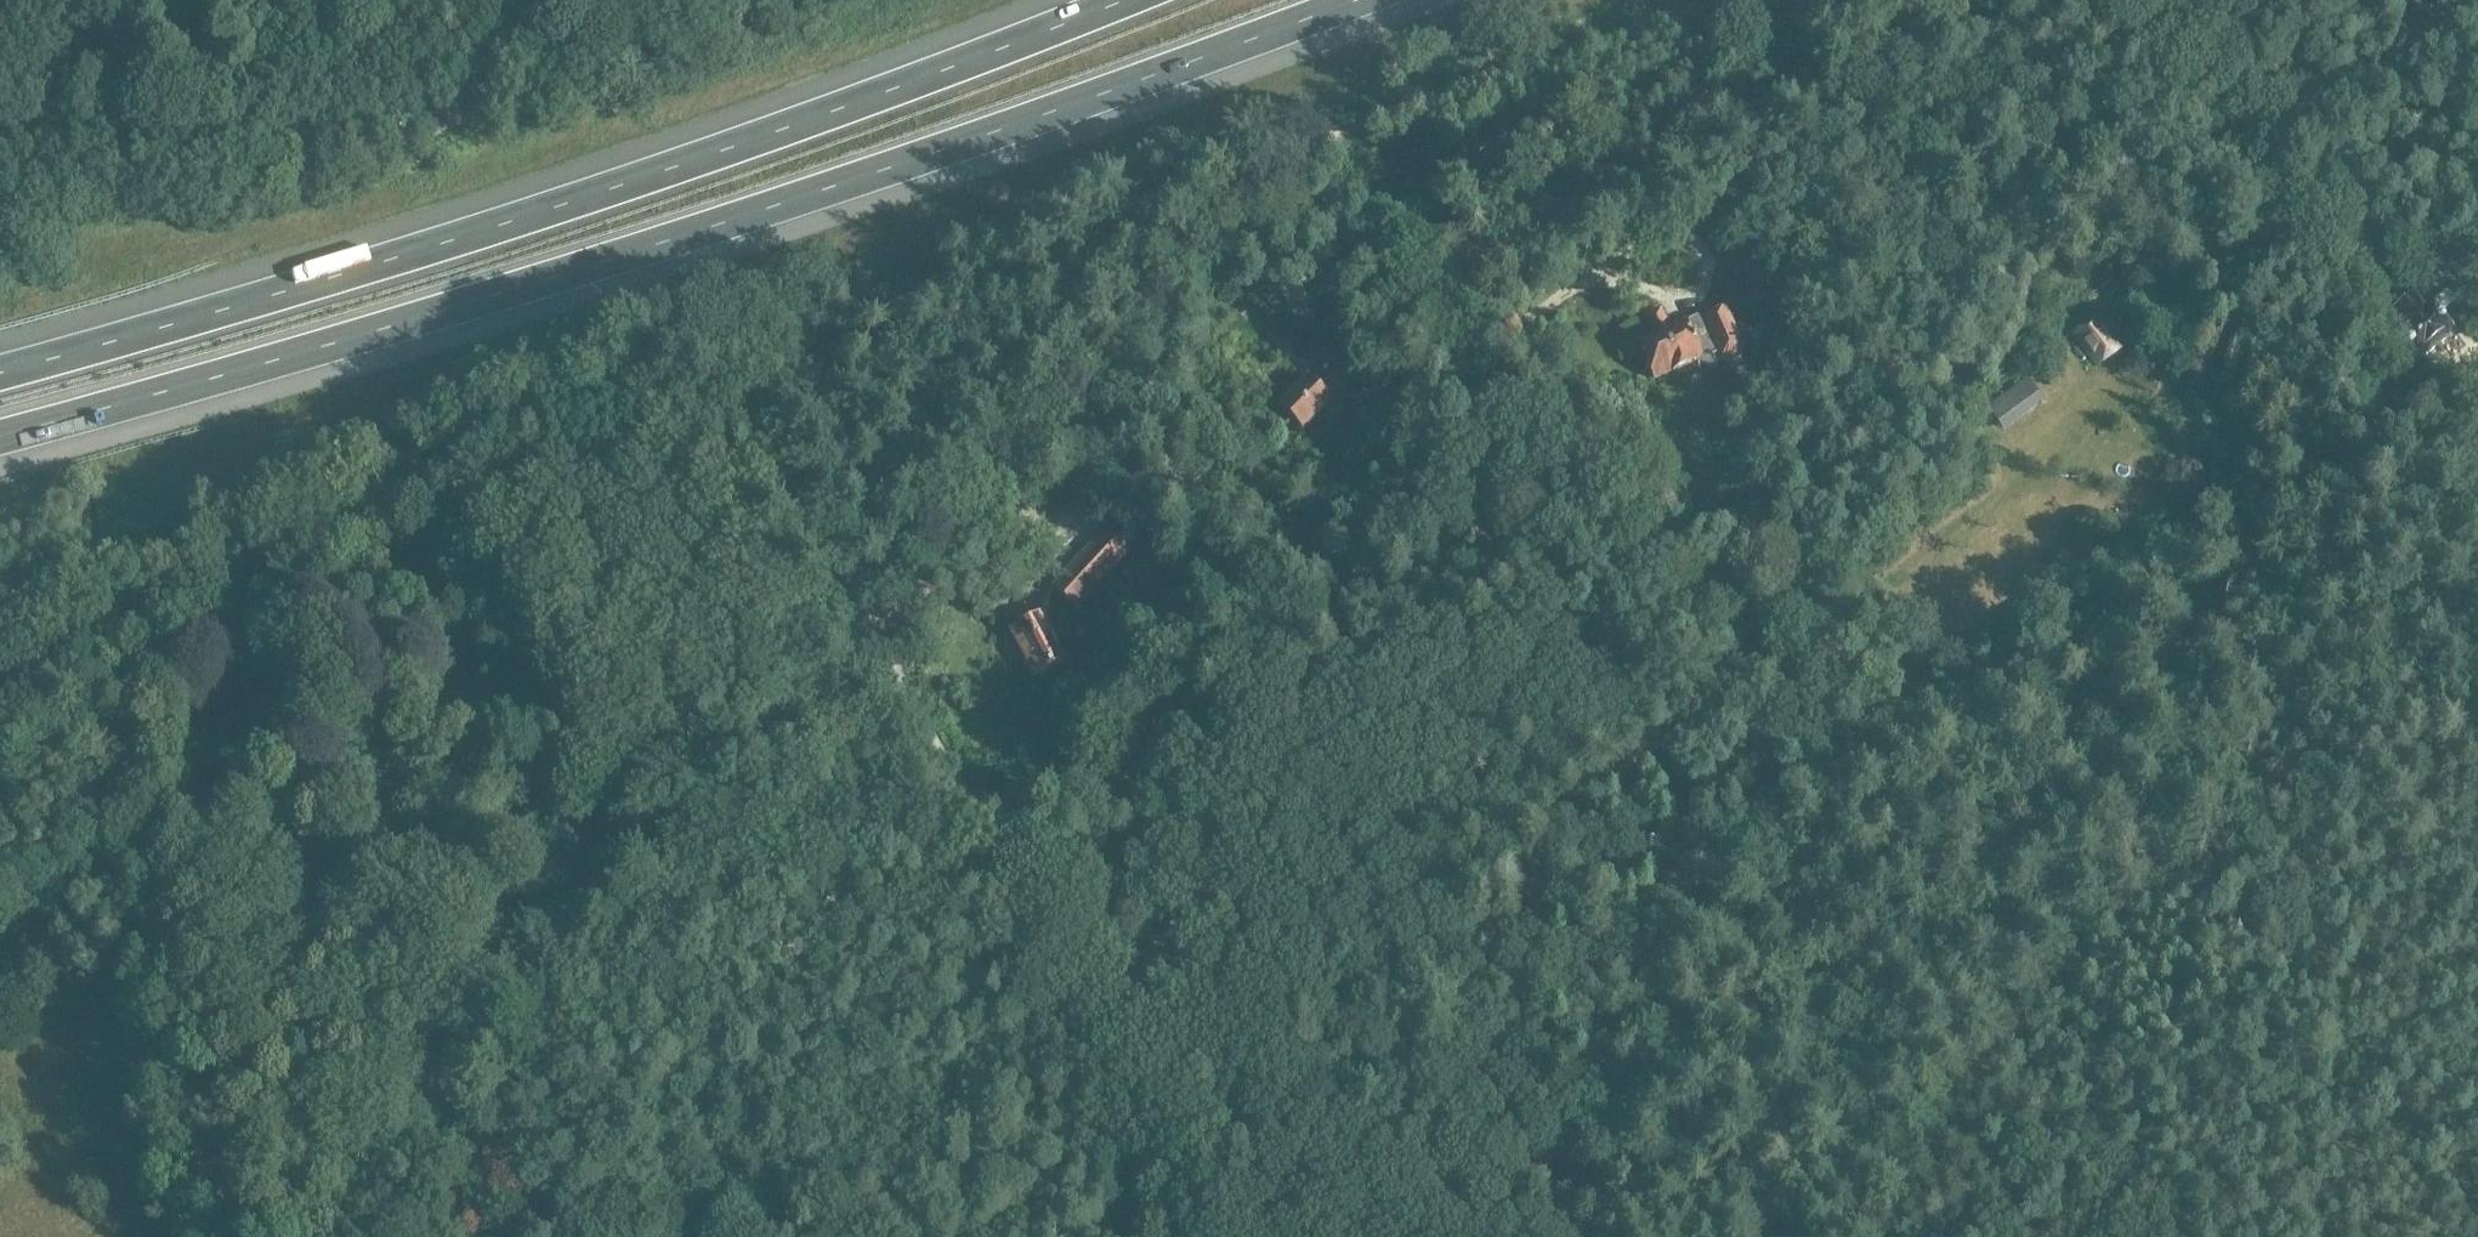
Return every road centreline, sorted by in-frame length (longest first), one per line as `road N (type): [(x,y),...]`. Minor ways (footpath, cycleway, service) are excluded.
road 1 (unclassified): [(1095,1053),(981,819),(799,512),(774,480),(703,433),(640,415),(569,412),(515,425),(0,696)]
road 2 (motorway): [(0,438),(415,321),(876,175),(1358,0)]
road 3 (motorway): [(1120,0),(676,167),(0,370)]
road 4 (track): [(1109,1080),(1208,1009),(1539,599),(1431,341),(1329,132)]
road 5 (track): [(865,621),(884,581),(1279,151),(1715,0)]
road 6 (track): [(1691,856),(1738,836),(1977,657),(2365,386)]
road 7 (track): [(865,621),(629,877),(483,1056),(352,1236)]
road 8 (track): [(2181,520),(2007,1236)]
road 9 (track): [(1562,1236),(1666,890),(1691,856),(1655,769),(1584,643),(1539,599)]
road 10 (unclassified): [(0,139),(402,135),(432,125),(480,91),(509,43),(516,0)]
road 11 (track): [(2069,0),(2283,263),(2365,386)]
road 12 (track): [(1192,1236),(1095,1053)]
road 13 (track): [(2365,386),(2390,402),(2477,520)]
road 14 (track): [(1175,267),(1308,363)]

